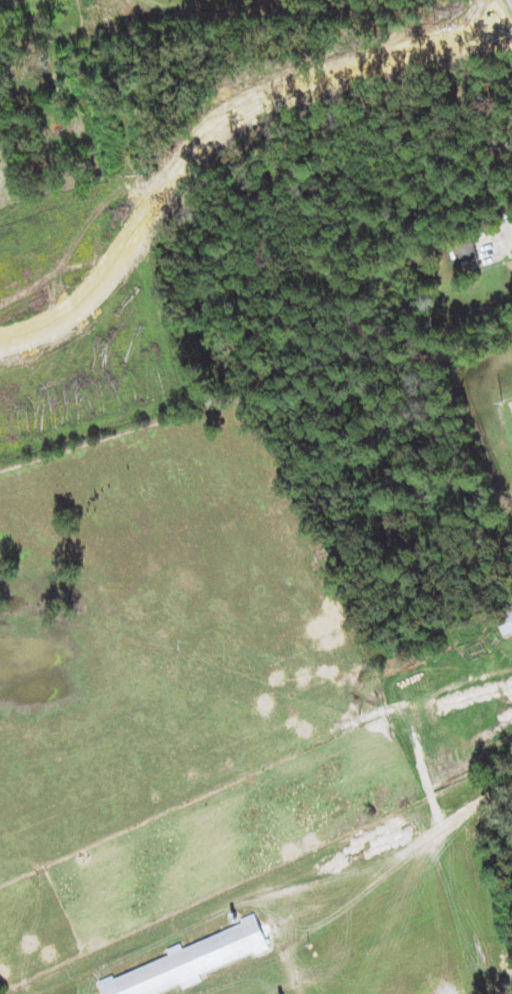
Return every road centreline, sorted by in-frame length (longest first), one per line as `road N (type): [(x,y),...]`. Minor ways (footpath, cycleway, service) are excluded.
road 1 (residential): [(511,16),(229,108),(192,139),(85,300),(51,324),(0,341)]

